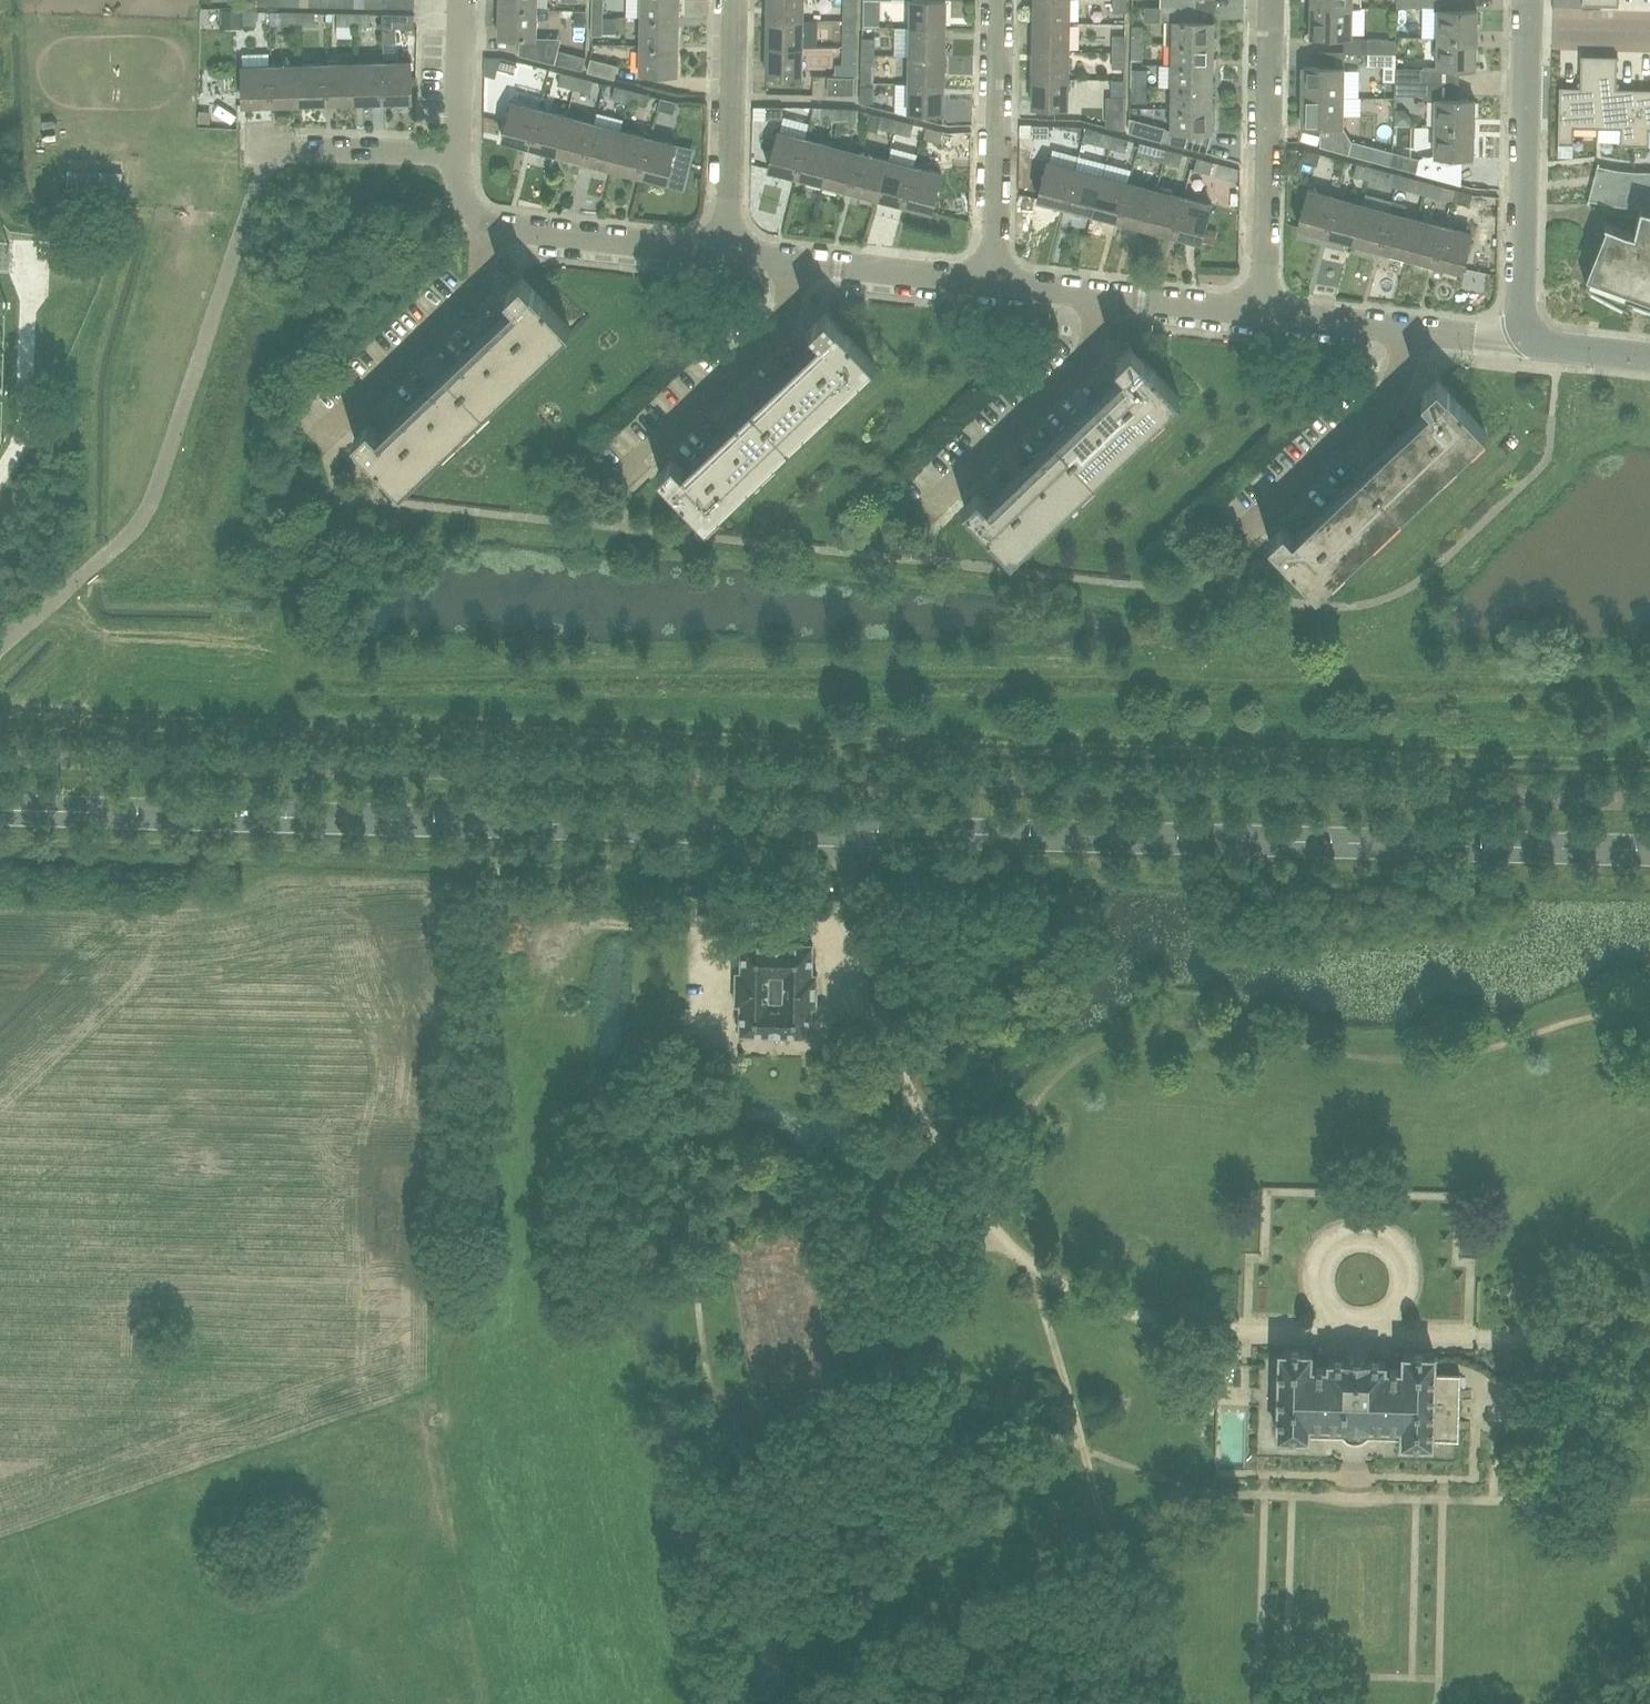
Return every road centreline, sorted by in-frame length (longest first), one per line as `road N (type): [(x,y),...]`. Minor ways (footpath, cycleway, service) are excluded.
road 1 (secondary): [(1649,849),(77,813)]
road 2 (residential): [(1263,318),(1268,0)]
road 3 (residential): [(1521,340),(1526,29)]
road 4 (residential): [(930,510),(1099,346),(1126,302)]
road 5 (residential): [(990,287),(998,0)]
road 6 (residential): [(329,433),(494,275),(514,232)]
road 7 (residential): [(1246,531),(1409,379),(1420,333)]
road 8 (residential): [(638,462),(801,301),(812,266)]
road 9 (residential): [(729,257),(734,0)]
road 10 (tertiary): [(729,257),(514,232)]
road 11 (residential): [(460,155),(271,151)]
road 12 (tertiary): [(990,287),(812,266)]
road 13 (tertiary): [(1420,333),(1263,318)]
road 14 (tertiary): [(460,155),(461,0)]
road 15 (tertiary): [(1263,318),(1126,302)]
road 16 (tertiary): [(1126,302),(990,287)]
road 17 (tertiary): [(1521,340),(1649,360)]
road 18 (residential): [(1526,29),(1649,32)]

